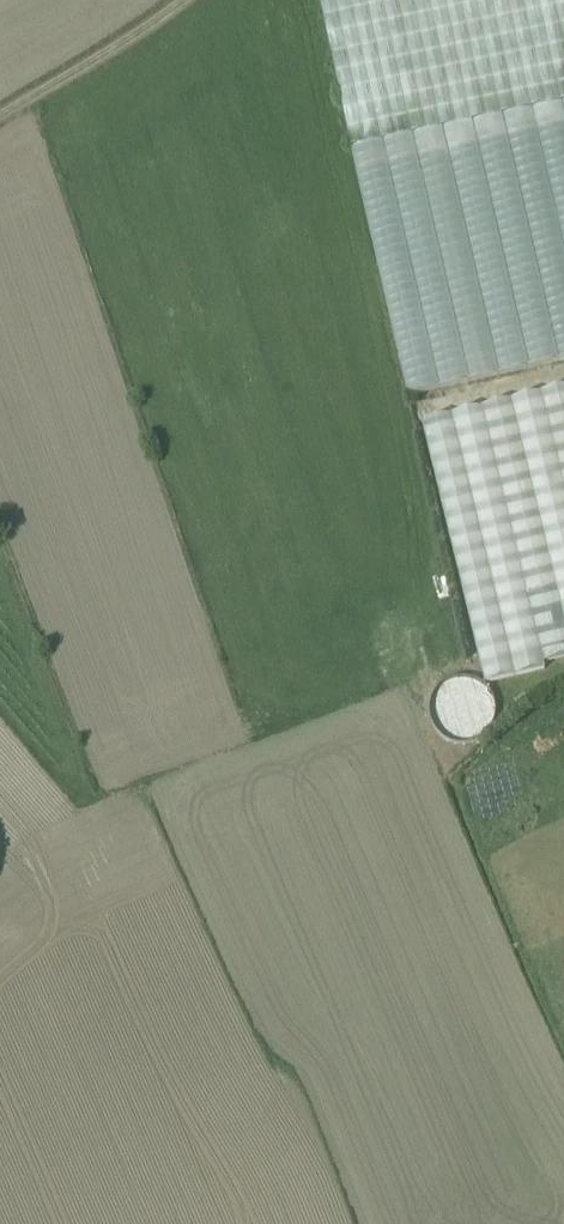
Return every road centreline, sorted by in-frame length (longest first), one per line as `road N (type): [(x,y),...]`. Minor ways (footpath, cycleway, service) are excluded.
road 1 (track): [(181,0),(0,119)]

